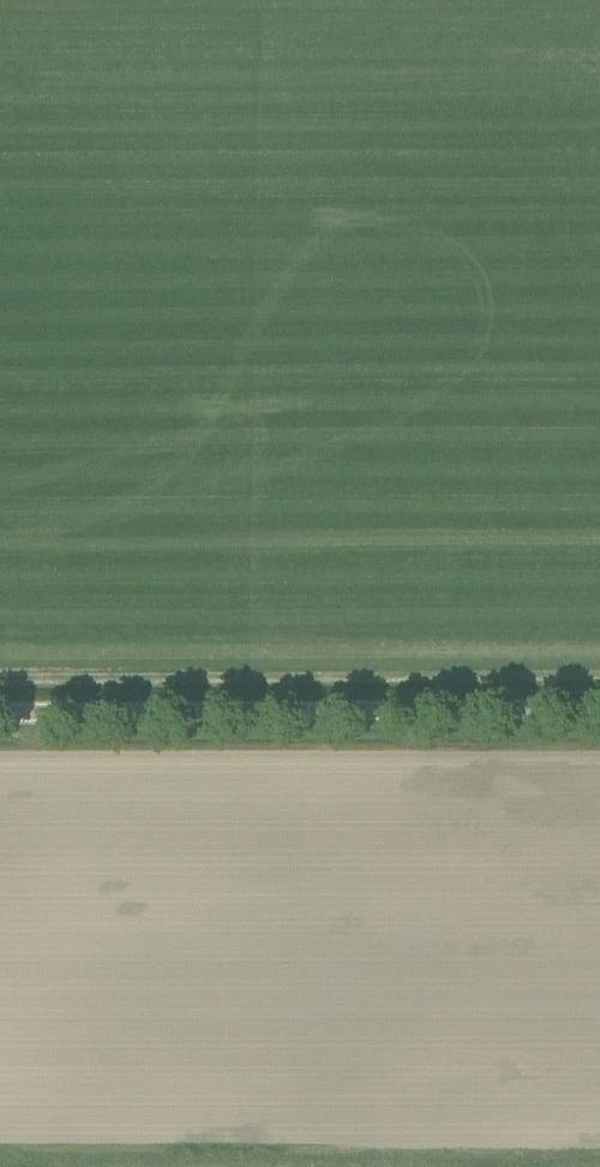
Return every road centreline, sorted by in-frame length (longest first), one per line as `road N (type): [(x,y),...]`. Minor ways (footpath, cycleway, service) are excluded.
road 1 (unclassified): [(599,708),(0,713)]

